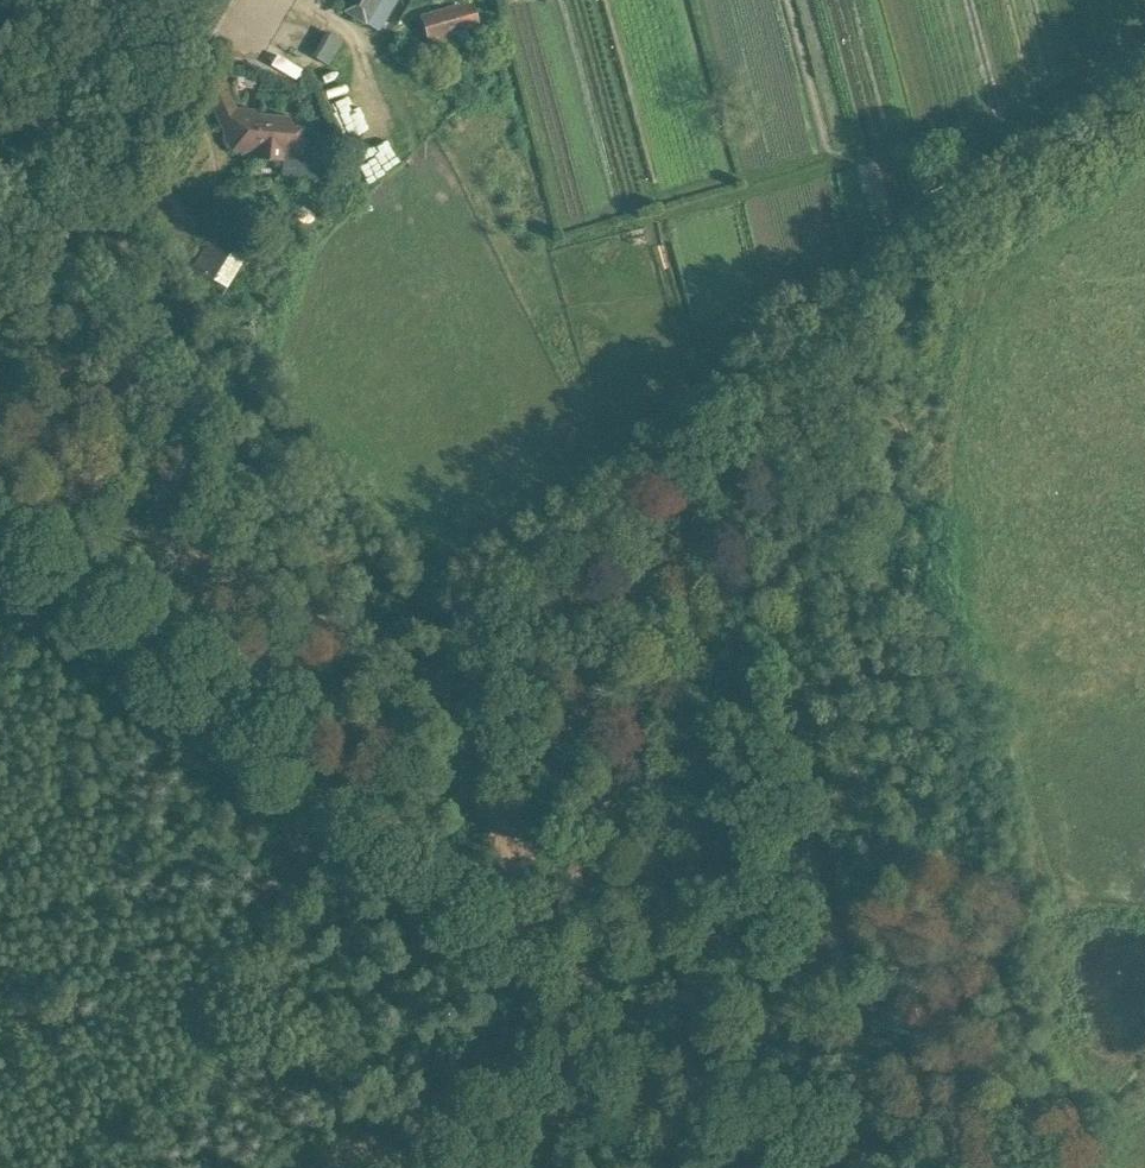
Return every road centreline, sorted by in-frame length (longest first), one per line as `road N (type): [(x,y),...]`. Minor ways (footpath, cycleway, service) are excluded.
road 1 (track): [(724,462),(909,1167)]
road 2 (track): [(1144,91),(729,413),(724,462)]
road 3 (track): [(724,462),(655,1017)]
road 4 (track): [(0,194),(105,0)]

